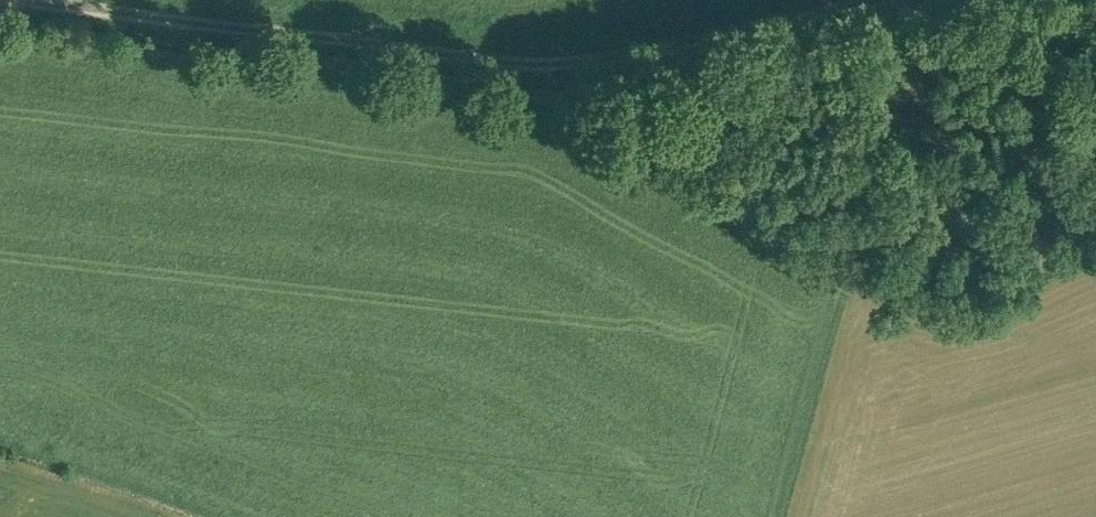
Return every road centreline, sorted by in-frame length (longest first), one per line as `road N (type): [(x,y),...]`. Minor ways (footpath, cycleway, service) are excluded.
road 1 (track): [(886,0),(556,68),(0,3)]
road 2 (track): [(937,0),(914,104),(778,516)]

